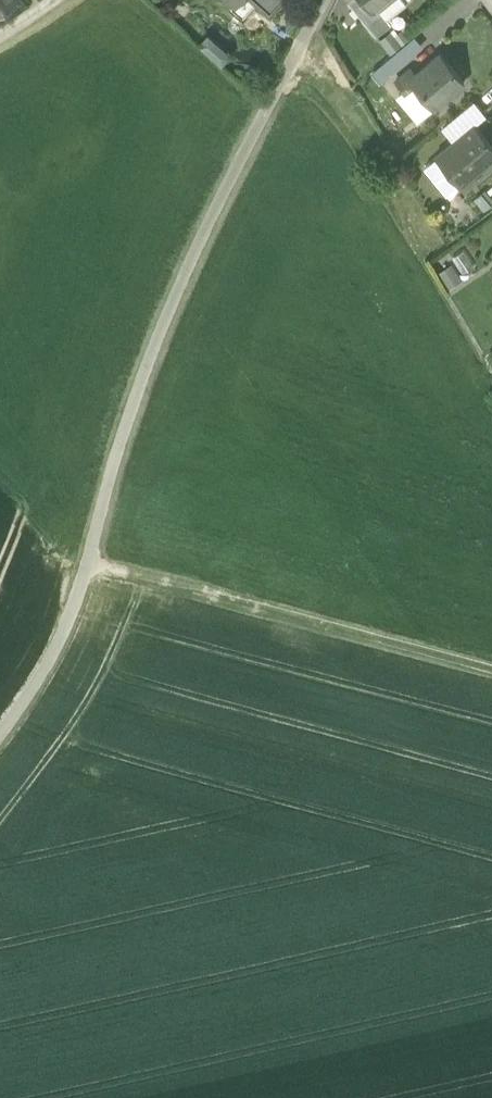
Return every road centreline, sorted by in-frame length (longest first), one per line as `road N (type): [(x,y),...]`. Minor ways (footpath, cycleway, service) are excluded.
road 1 (track): [(323,0),(156,338),(51,662),(0,729)]

